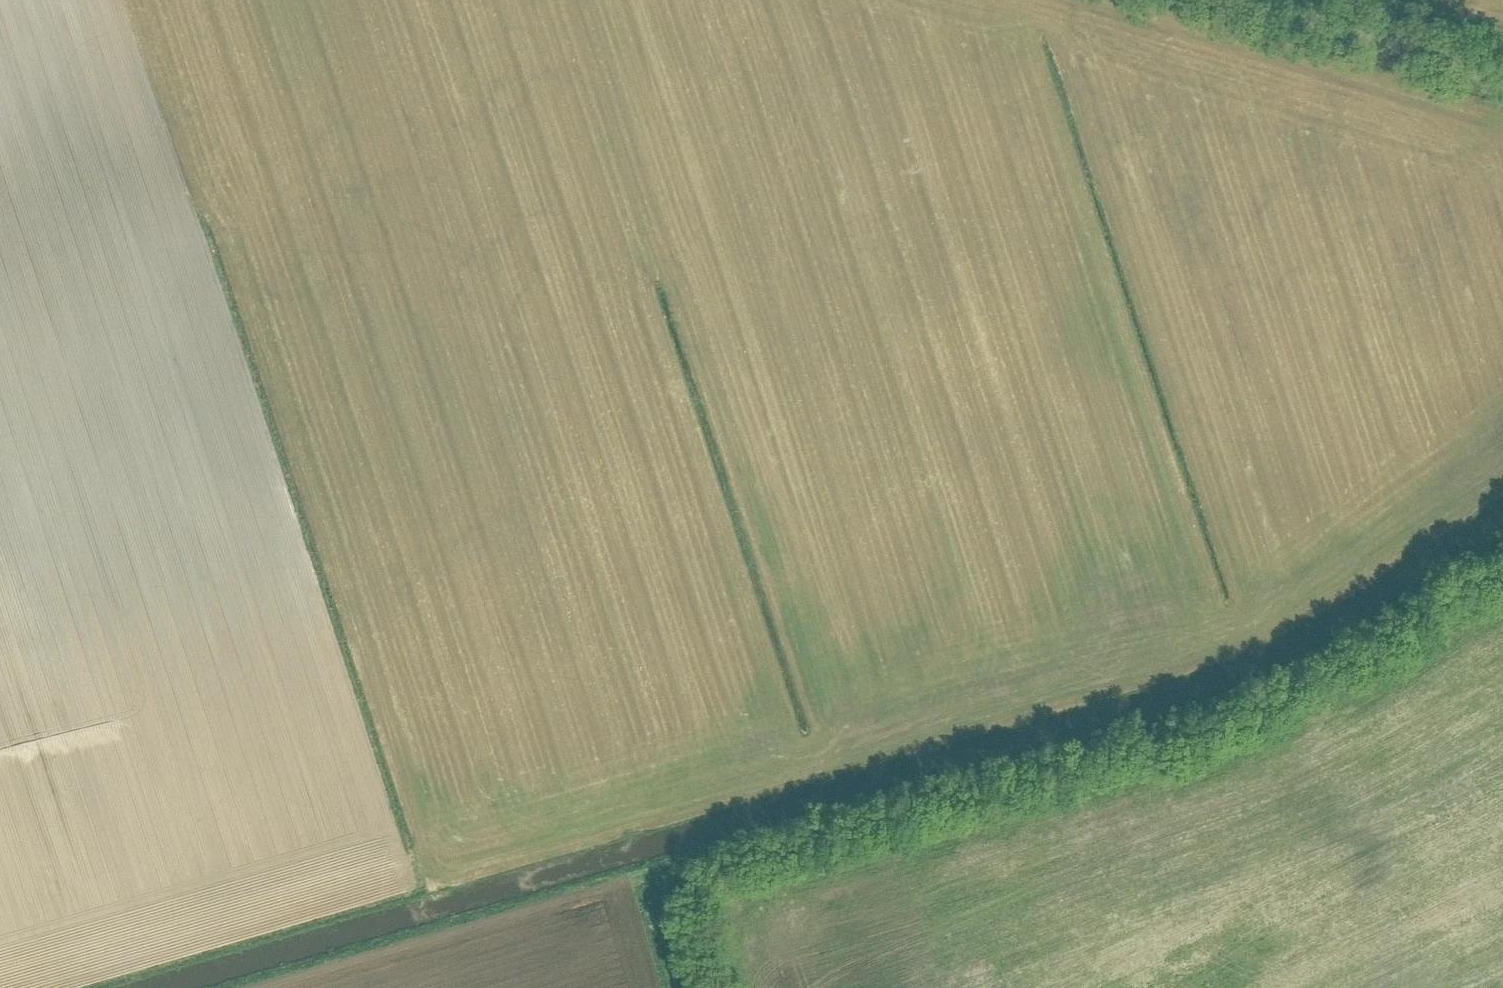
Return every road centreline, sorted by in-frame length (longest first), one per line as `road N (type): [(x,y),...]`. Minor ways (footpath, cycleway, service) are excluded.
road 1 (tertiary): [(1502,79),(1234,0)]

